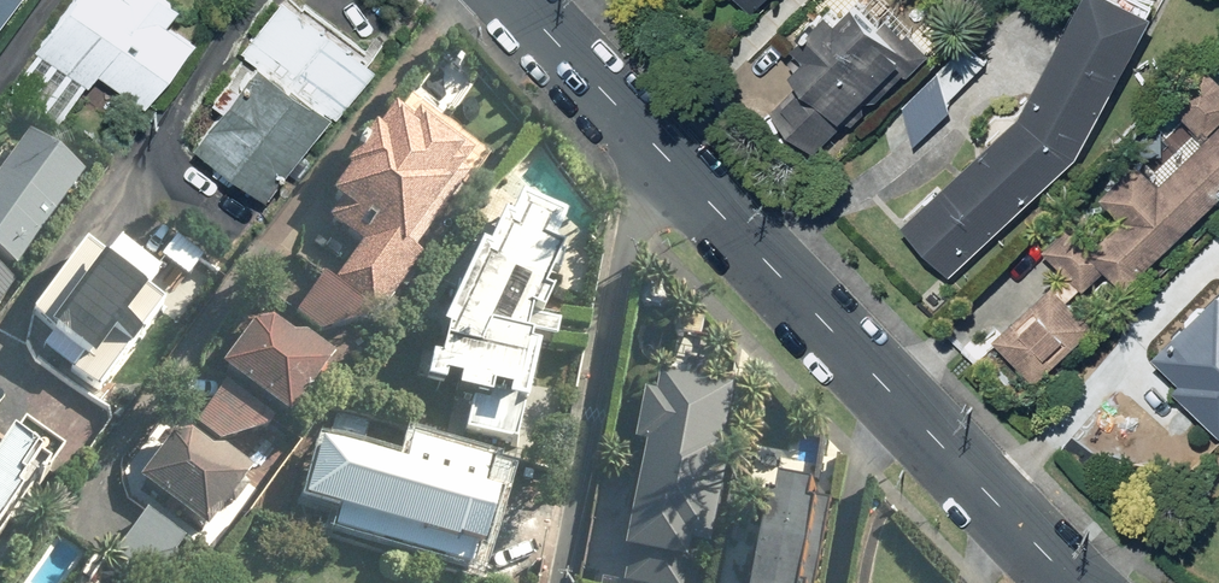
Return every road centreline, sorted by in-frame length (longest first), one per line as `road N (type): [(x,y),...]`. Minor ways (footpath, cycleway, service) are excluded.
road 1 (tertiary): [(667,149),(1083,582)]
road 2 (residential): [(569,582),(642,221),(667,149)]
road 3 (tertiary): [(524,0),(667,149)]

